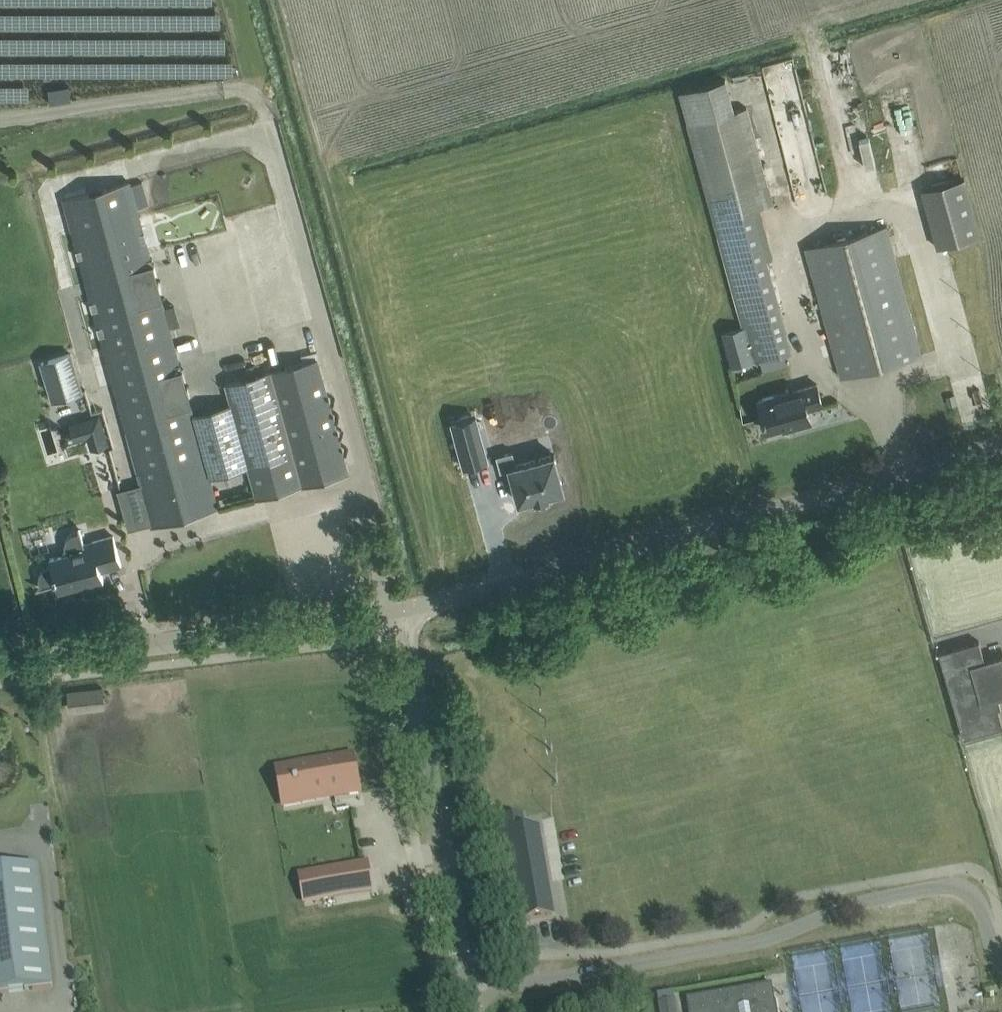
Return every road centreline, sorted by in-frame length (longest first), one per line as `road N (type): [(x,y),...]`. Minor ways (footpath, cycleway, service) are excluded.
road 1 (unclassified): [(401,614),(1001,446)]
road 2 (unclassified): [(1001,964),(973,894),(938,884),(845,903),(760,939),(467,995)]
road 3 (unclassified): [(0,664),(401,614)]
road 4 (unclassified): [(467,995),(401,614)]

